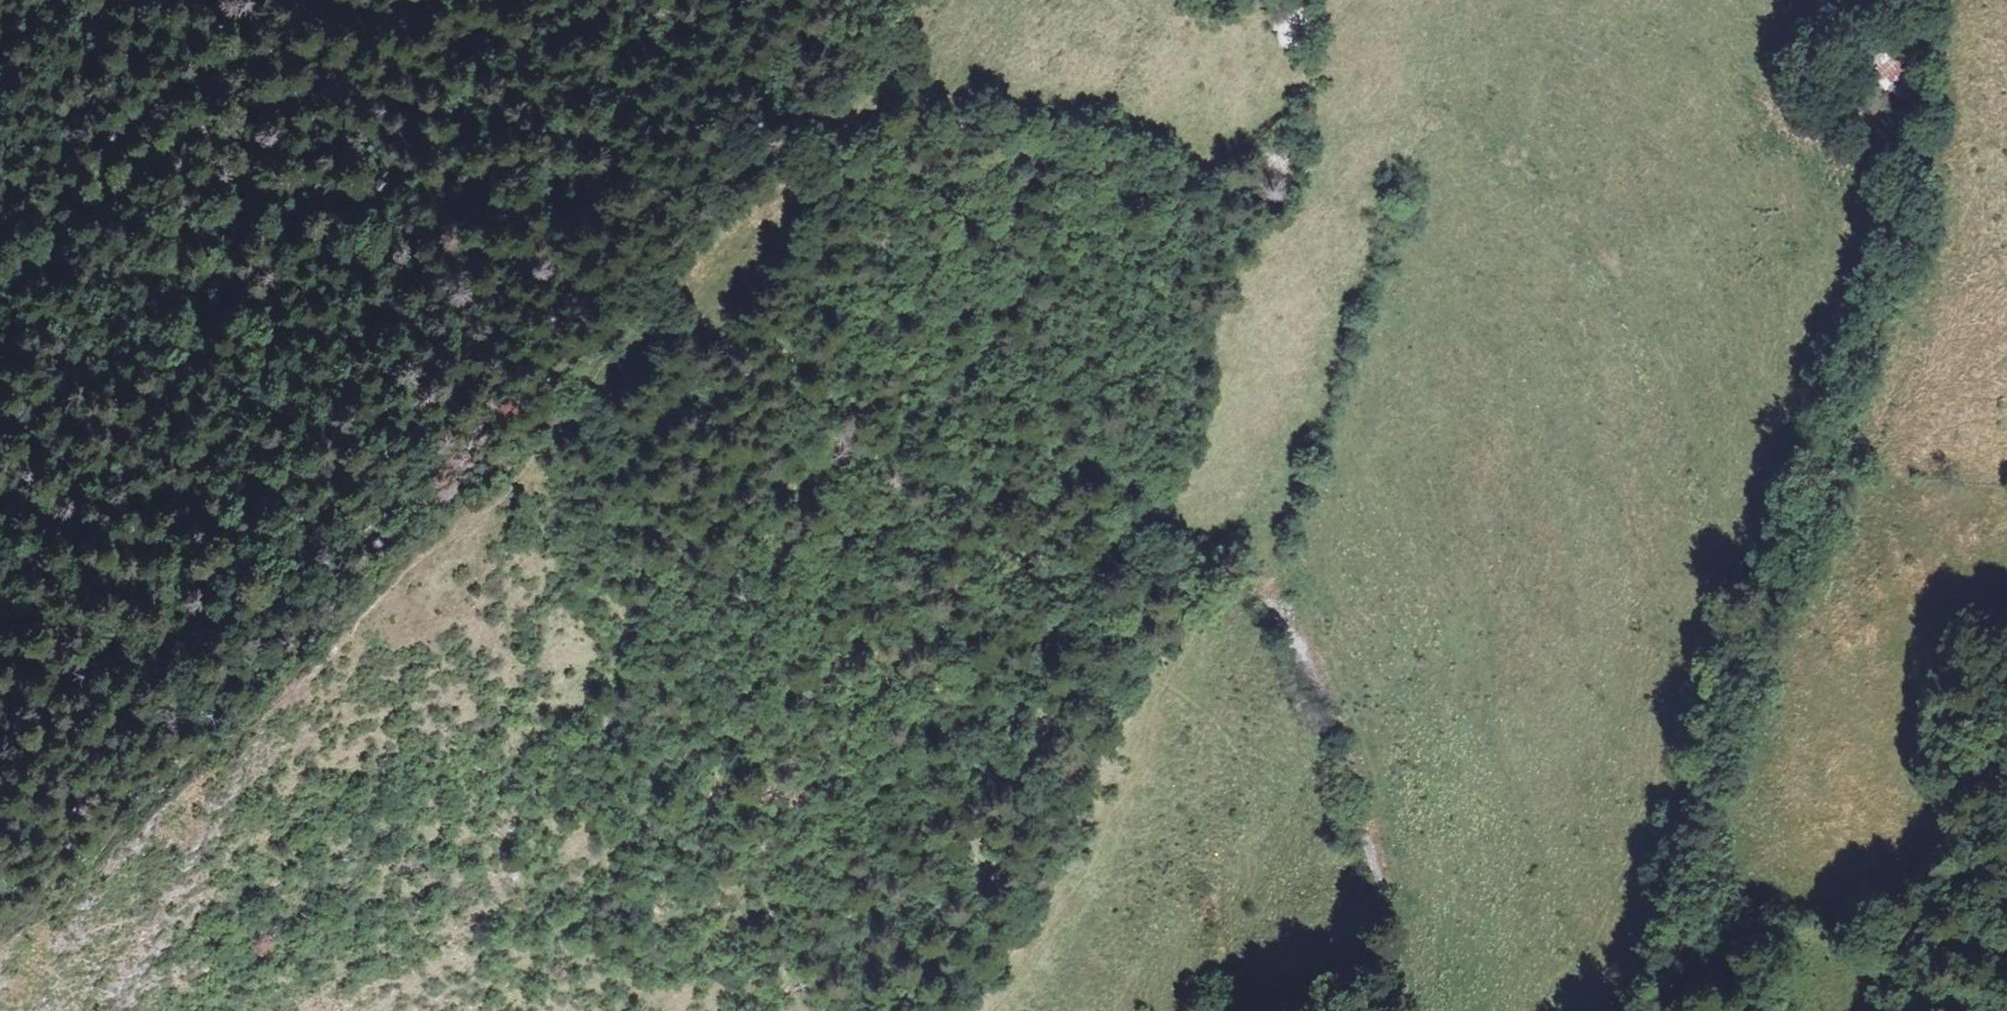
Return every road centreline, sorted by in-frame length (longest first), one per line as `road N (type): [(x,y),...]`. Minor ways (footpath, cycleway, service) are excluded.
road 1 (track): [(1638,1010),(1666,973),(1710,770),(1906,229),(1938,0)]

